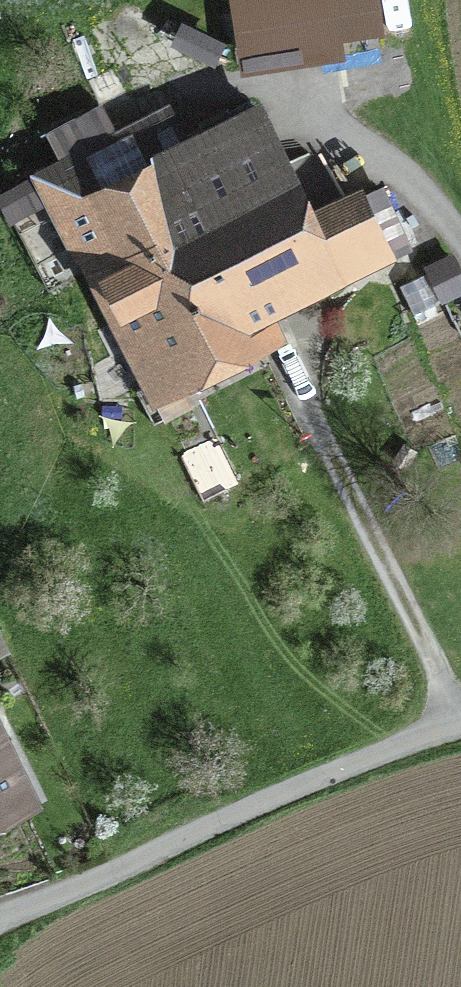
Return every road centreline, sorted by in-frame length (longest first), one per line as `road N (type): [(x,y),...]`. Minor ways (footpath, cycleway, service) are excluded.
road 1 (track): [(0,929),(460,725)]
road 2 (track): [(300,380),(460,705)]
road 3 (track): [(293,109),(388,166),(460,241)]

